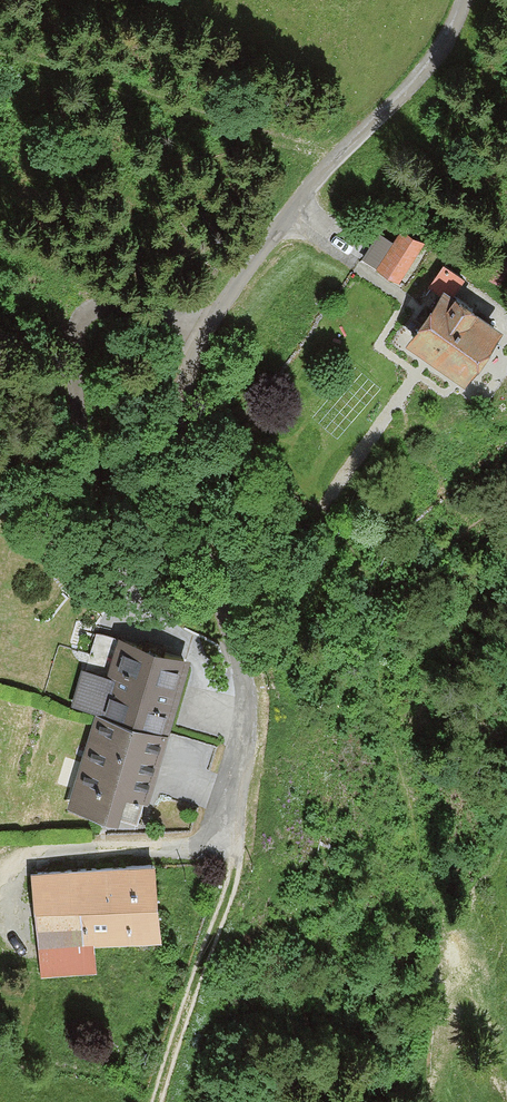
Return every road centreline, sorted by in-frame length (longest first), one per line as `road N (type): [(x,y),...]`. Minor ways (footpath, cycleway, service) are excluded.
road 1 (unclassified): [(465,0),(425,69),(305,192),(214,308),(192,354),(178,450),(186,521),(241,662),(246,723),(220,822)]
road 2 (track): [(326,167),(180,100),(0,39)]
road 3 (track): [(220,822),(237,862),(157,1101)]

